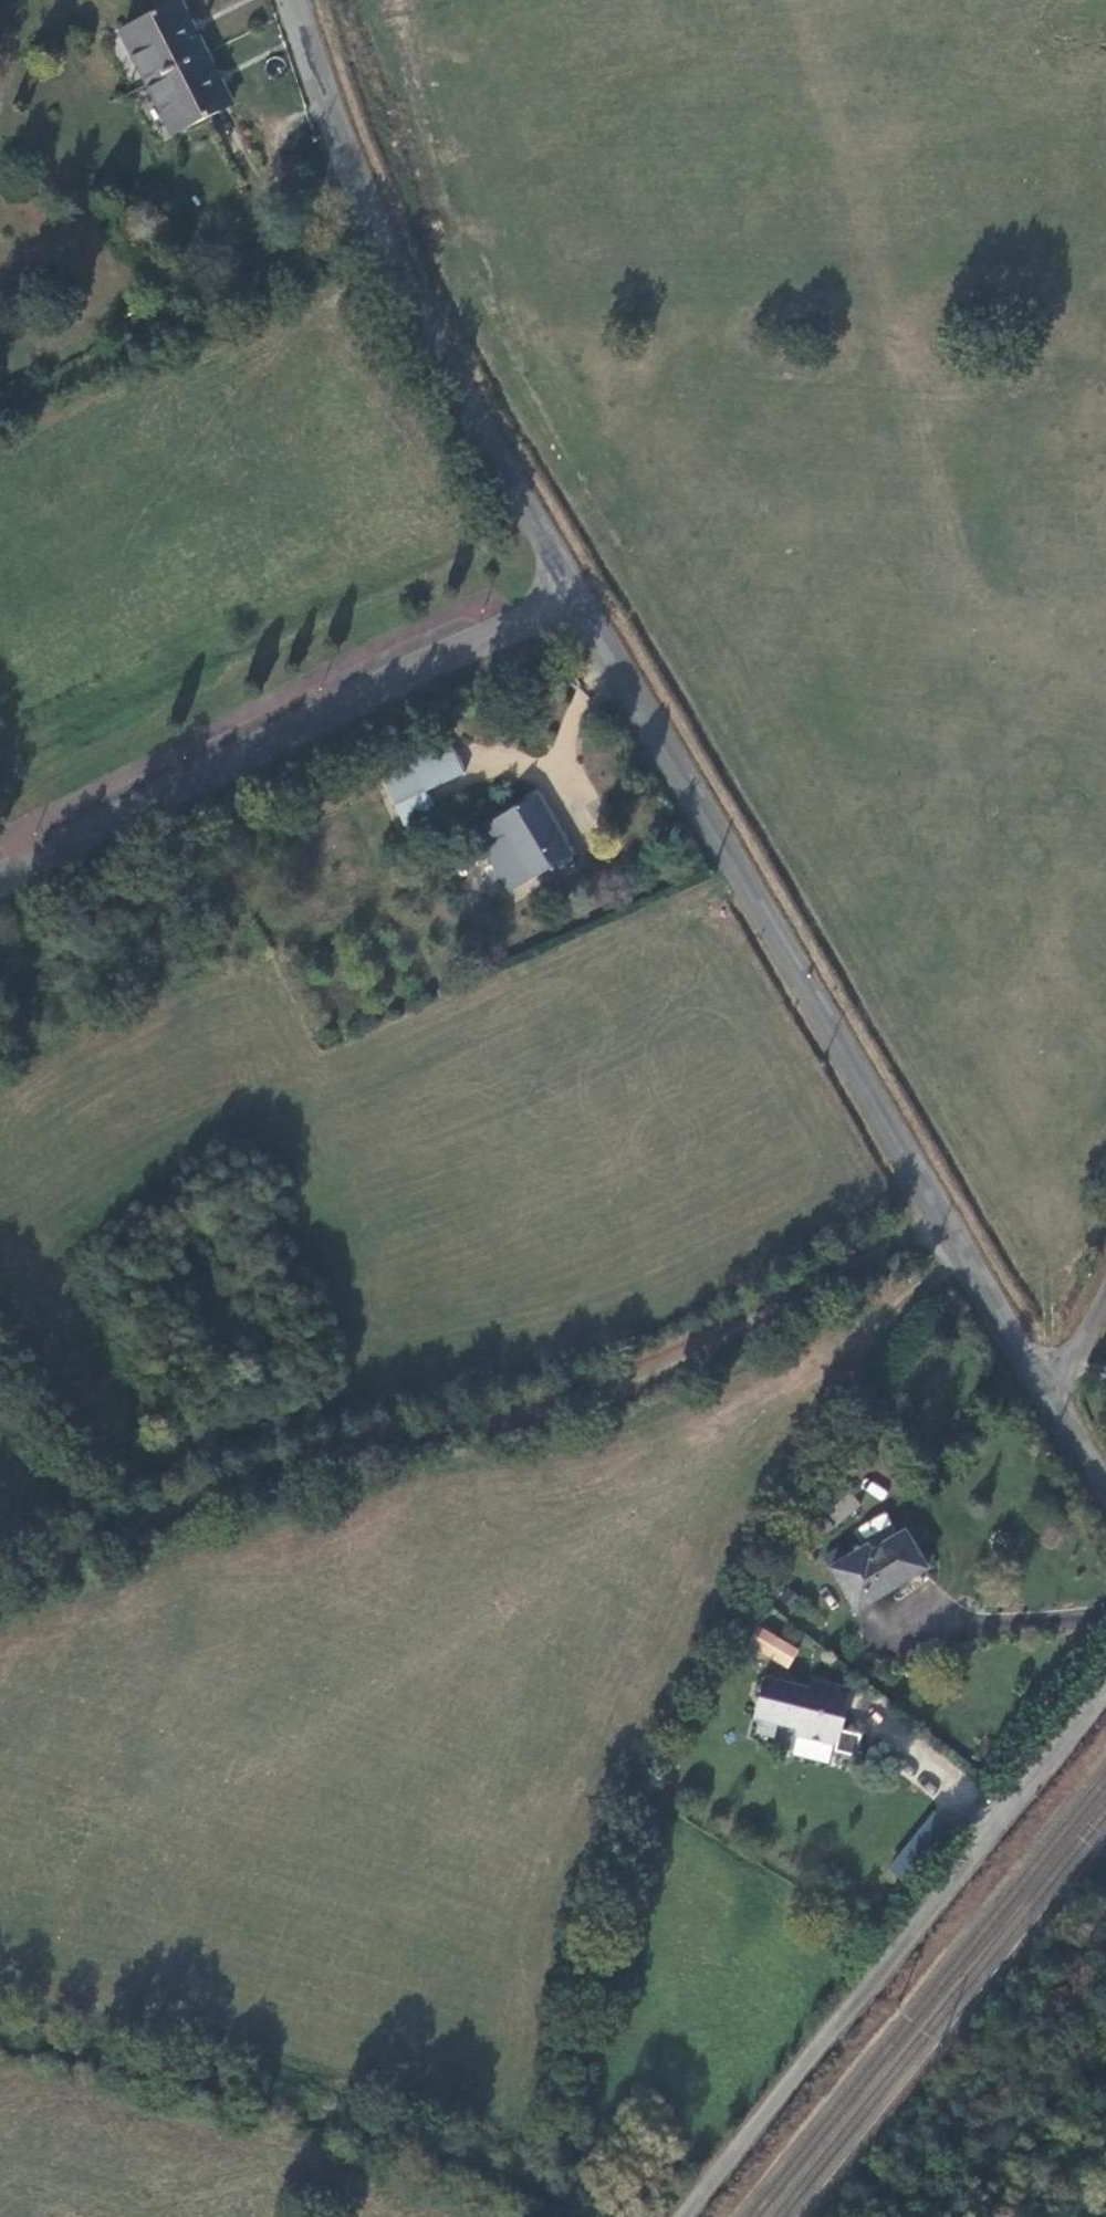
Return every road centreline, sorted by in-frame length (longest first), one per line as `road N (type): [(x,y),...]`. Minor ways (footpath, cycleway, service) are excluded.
road 1 (unclassified): [(582,596),(1055,1395)]
road 2 (track): [(1105,1694),(683,2216)]
road 3 (unclassified): [(296,0),(385,246),(582,596)]
road 4 (unclassified): [(0,884),(335,705),(582,596)]

